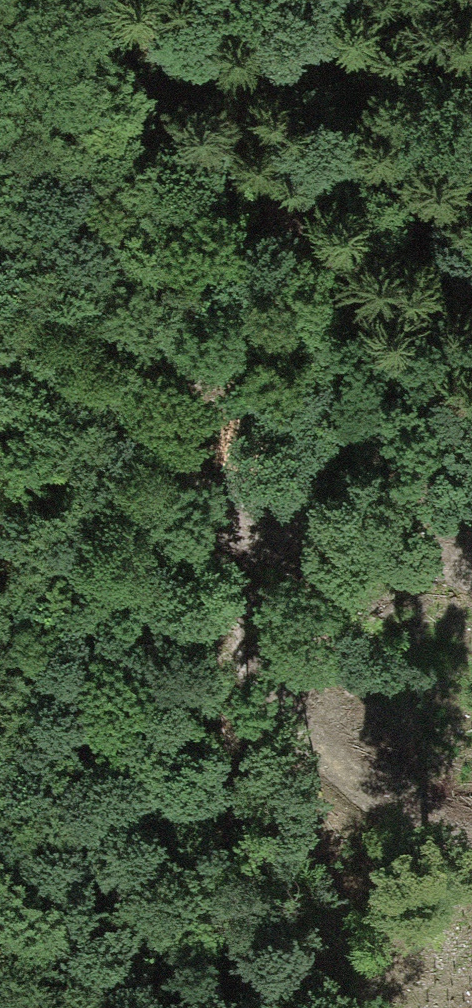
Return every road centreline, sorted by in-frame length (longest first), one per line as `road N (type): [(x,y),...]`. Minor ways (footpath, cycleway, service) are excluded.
road 1 (track): [(56,0),(169,146),(283,228),(354,296),(386,351),(402,433),(371,508),(262,527),(203,520),(133,475),(61,405),(0,370)]
road 2 (track): [(262,527),(235,664),(238,715),(295,757),(471,847)]

